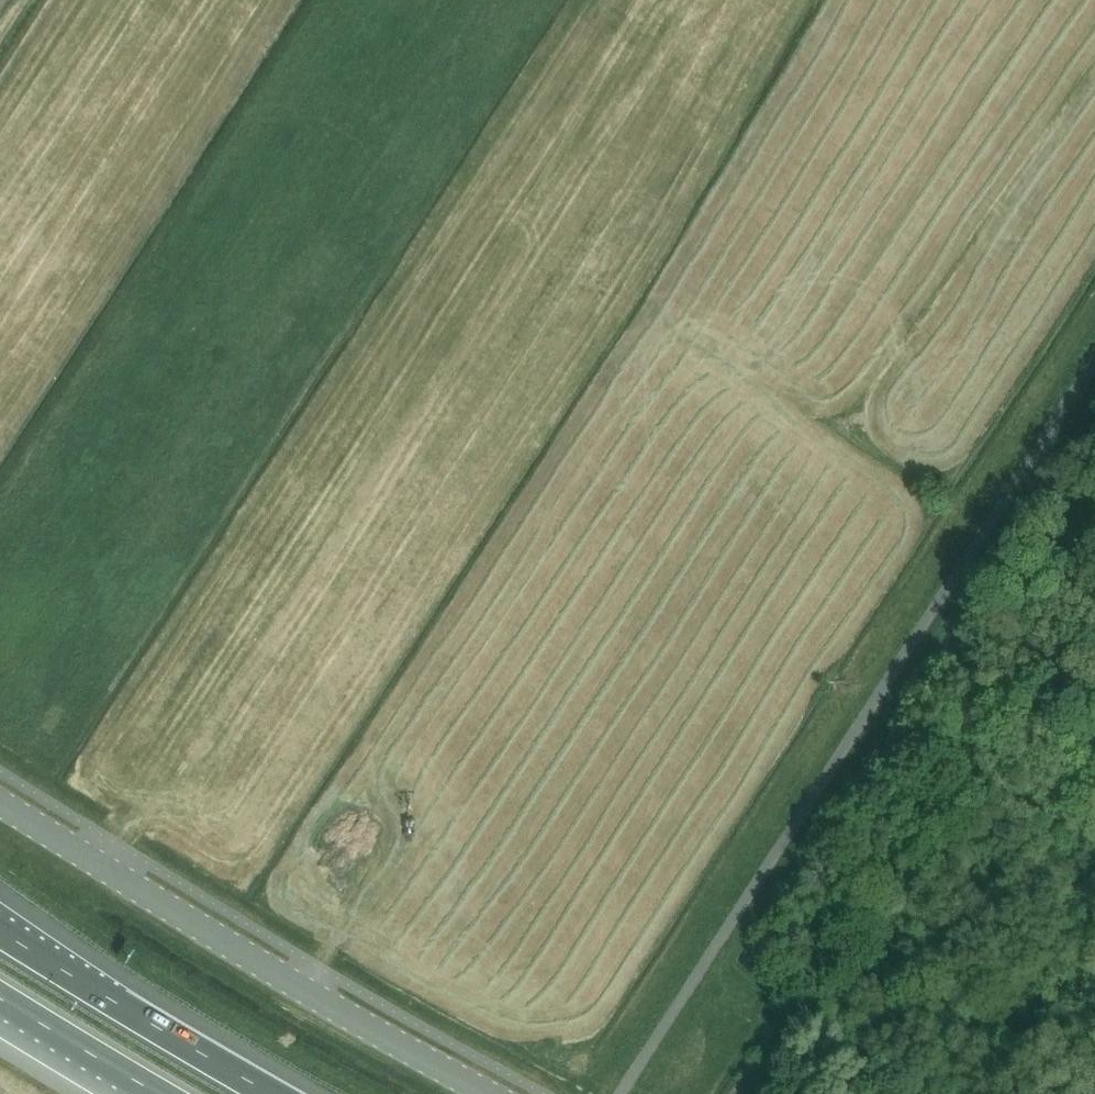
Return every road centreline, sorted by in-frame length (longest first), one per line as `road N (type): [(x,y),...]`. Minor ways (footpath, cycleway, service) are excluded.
road 1 (unclassified): [(496,1093),(297,986),(0,804)]
road 2 (motorway): [(272,1093),(0,931)]
road 3 (motorway): [(0,997),(157,1093)]

